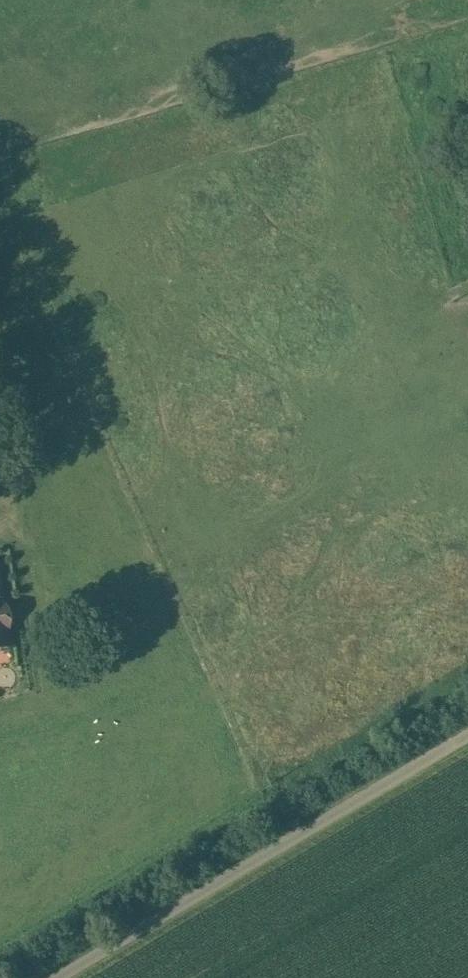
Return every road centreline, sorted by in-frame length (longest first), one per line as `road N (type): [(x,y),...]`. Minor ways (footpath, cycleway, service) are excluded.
road 1 (unclassified): [(58,977),(467,735)]

